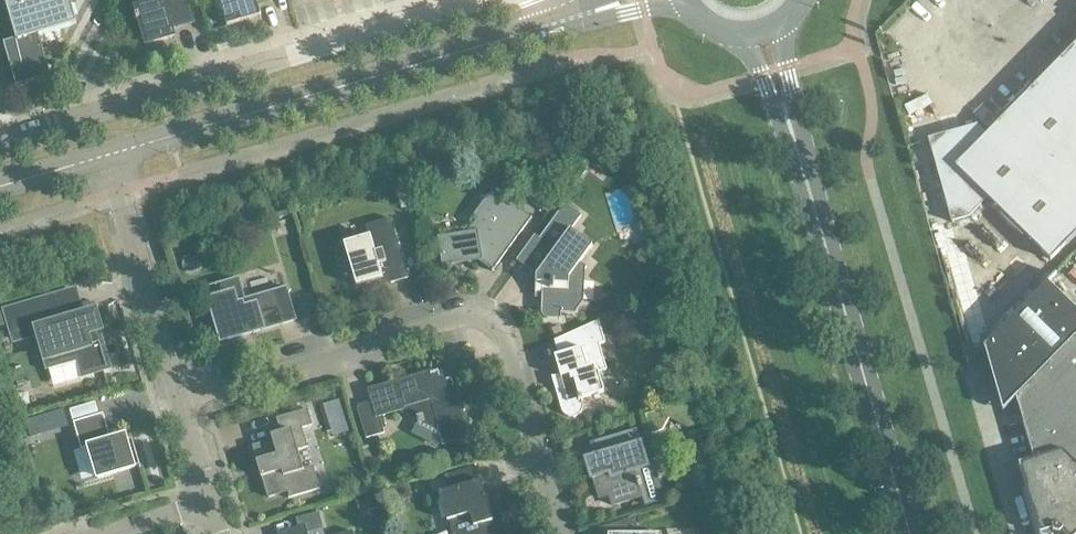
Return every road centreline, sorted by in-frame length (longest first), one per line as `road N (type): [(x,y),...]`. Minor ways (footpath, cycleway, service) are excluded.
road 1 (residential): [(560,533),(506,340),(489,324),(466,317),(181,401)]
road 2 (tertiary): [(912,533),(762,31)]
road 3 (unclassified): [(0,144),(482,0)]
road 4 (tertiary): [(109,156),(557,25)]
road 5 (residential): [(181,401),(109,156)]

